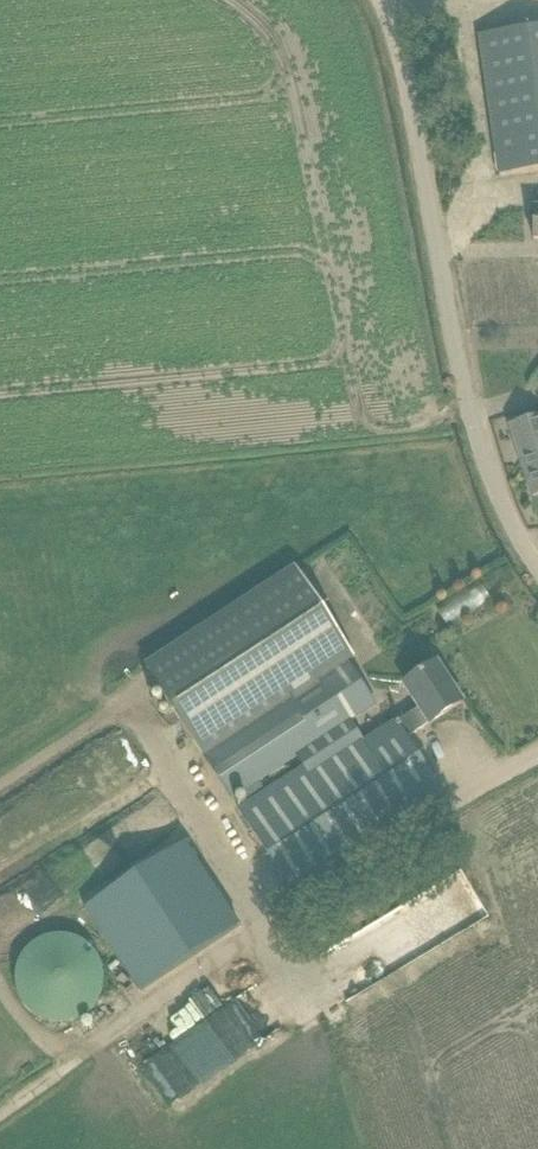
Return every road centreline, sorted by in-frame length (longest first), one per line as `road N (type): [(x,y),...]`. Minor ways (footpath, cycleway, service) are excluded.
road 1 (unclassified): [(537,561),(506,511),(470,419),(376,0)]

